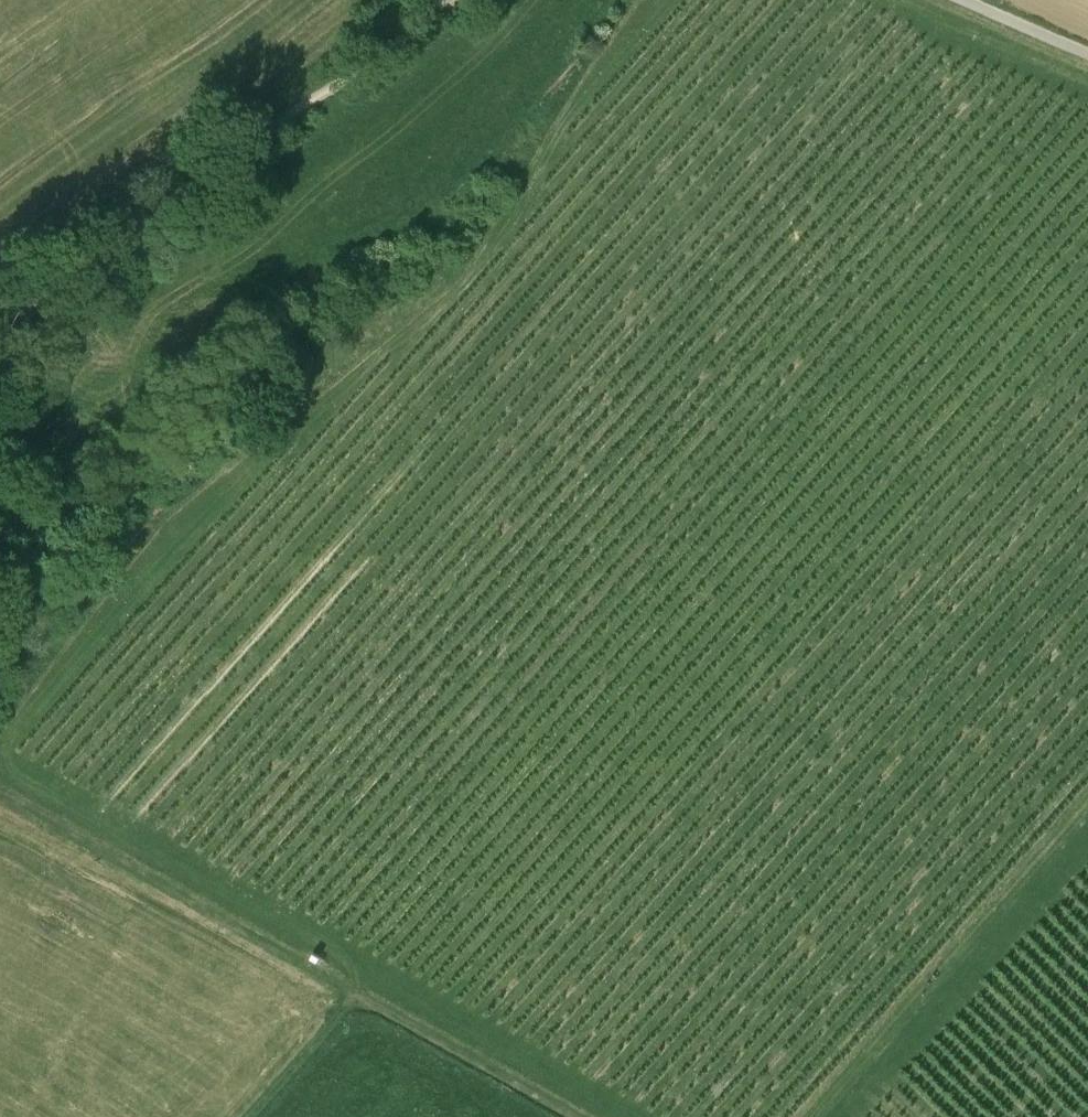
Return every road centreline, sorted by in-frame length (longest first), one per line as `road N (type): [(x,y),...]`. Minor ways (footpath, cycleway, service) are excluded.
road 1 (track): [(574,1116),(0,799)]
road 2 (track): [(0,339),(261,137),(395,54),(455,0)]
road 3 (track): [(1087,803),(808,1116)]
road 4 (track): [(251,1116),(359,996)]
road 5 (track): [(964,0),(1087,54)]

